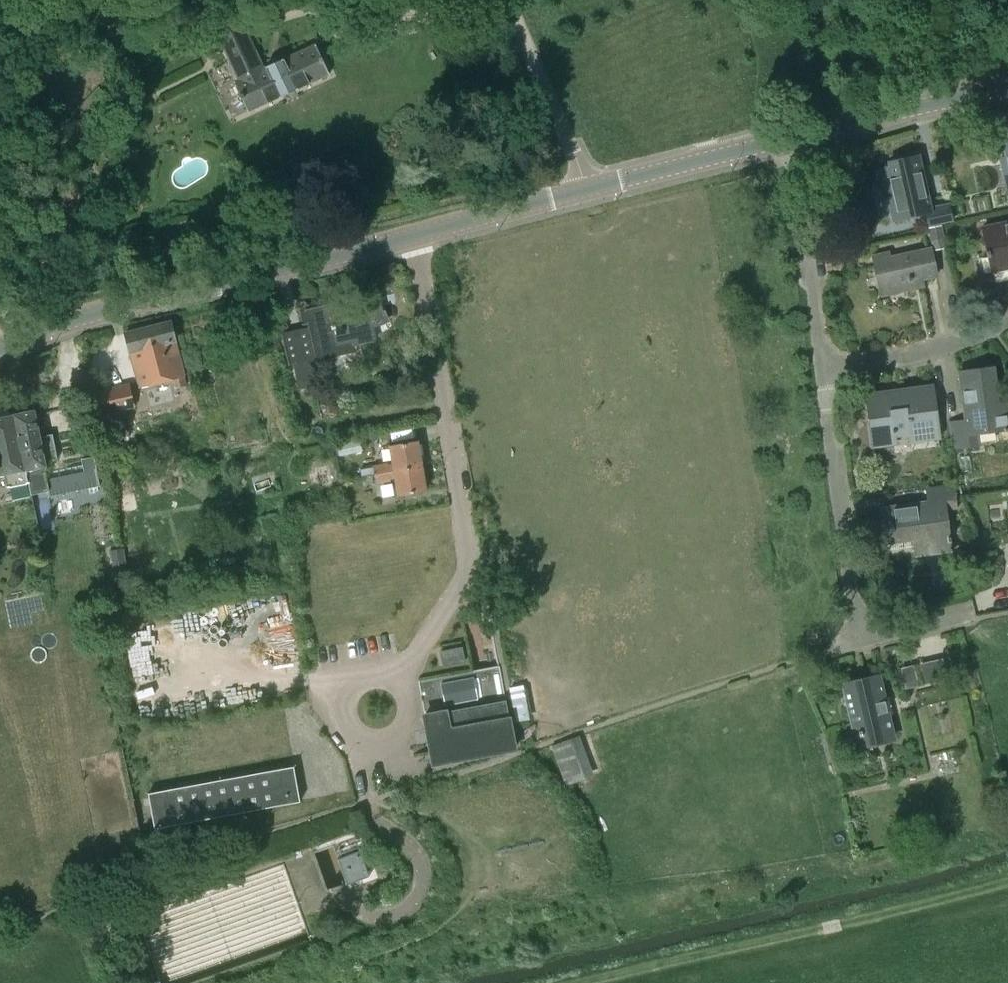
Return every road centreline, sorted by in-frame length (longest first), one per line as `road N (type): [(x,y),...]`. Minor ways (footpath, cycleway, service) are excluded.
road 1 (tertiary): [(586,188),(86,316),(0,349)]
road 2 (residential): [(947,620),(861,641),(822,367)]
road 3 (residential): [(822,367),(801,135)]
road 4 (tertiary): [(801,135),(586,188)]
road 5 (tertiary): [(1007,80),(801,135)]
road 6 (unclassified): [(586,188),(506,0)]
road 7 (residential): [(822,367),(905,357),(1007,320)]

